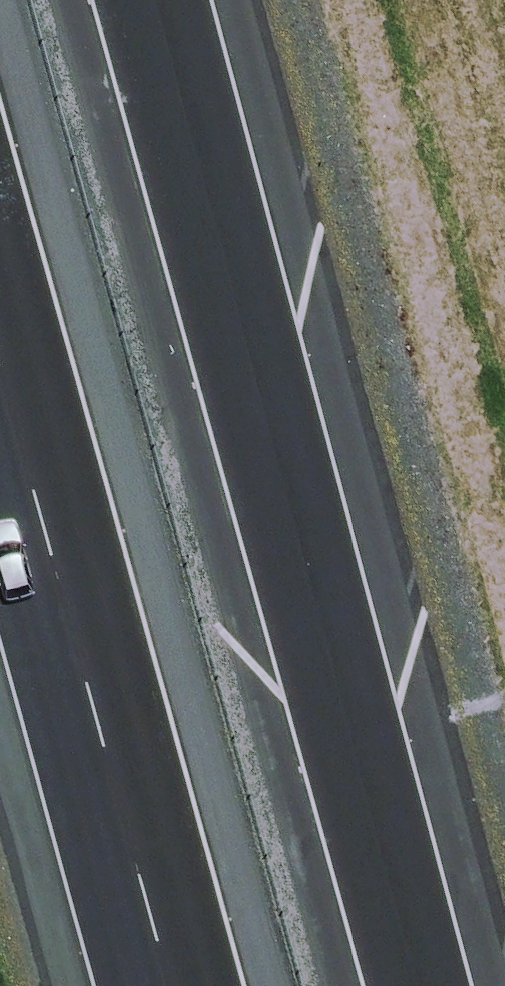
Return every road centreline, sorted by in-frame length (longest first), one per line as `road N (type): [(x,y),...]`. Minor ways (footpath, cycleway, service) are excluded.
road 1 (motorway): [(158,0),(423,985)]
road 2 (motorway): [(168,985),(0,384)]

